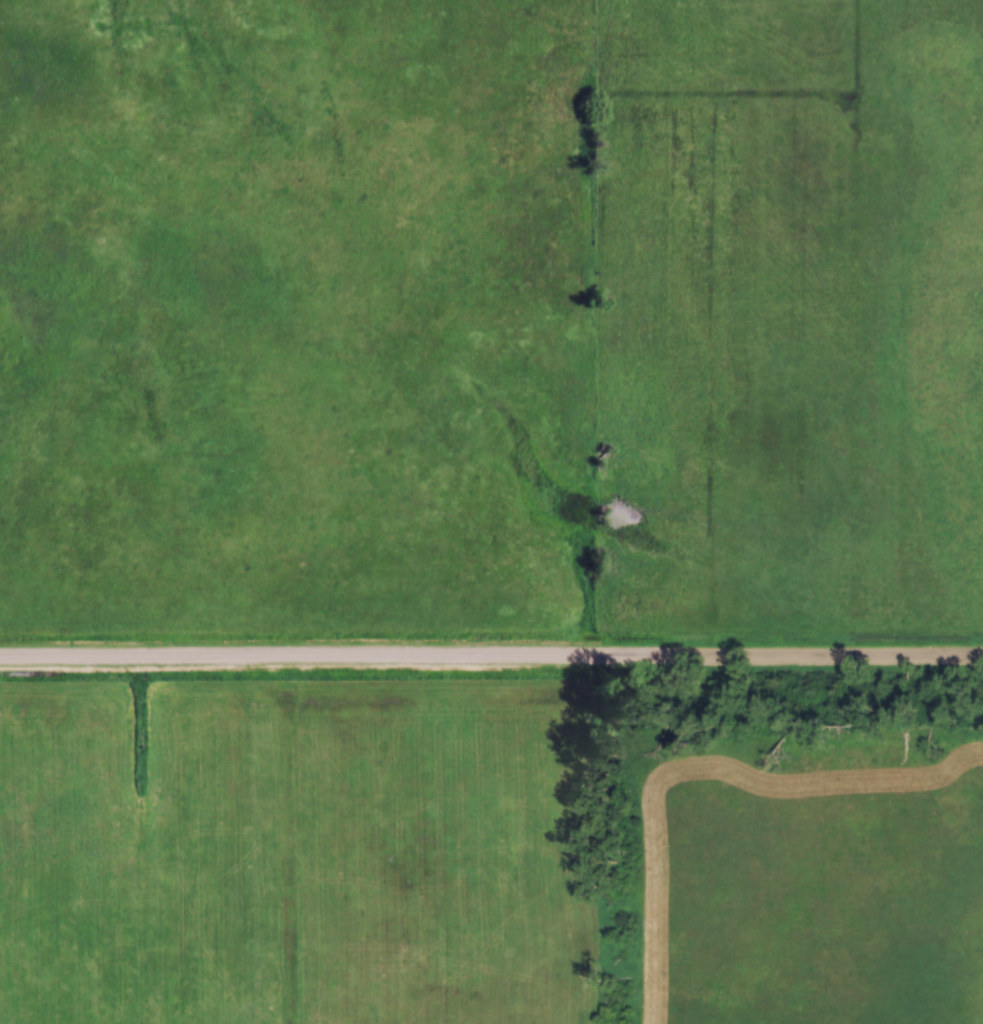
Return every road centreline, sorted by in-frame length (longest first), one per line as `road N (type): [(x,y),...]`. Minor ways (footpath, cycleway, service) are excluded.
road 1 (residential): [(0,657),(982,653)]

